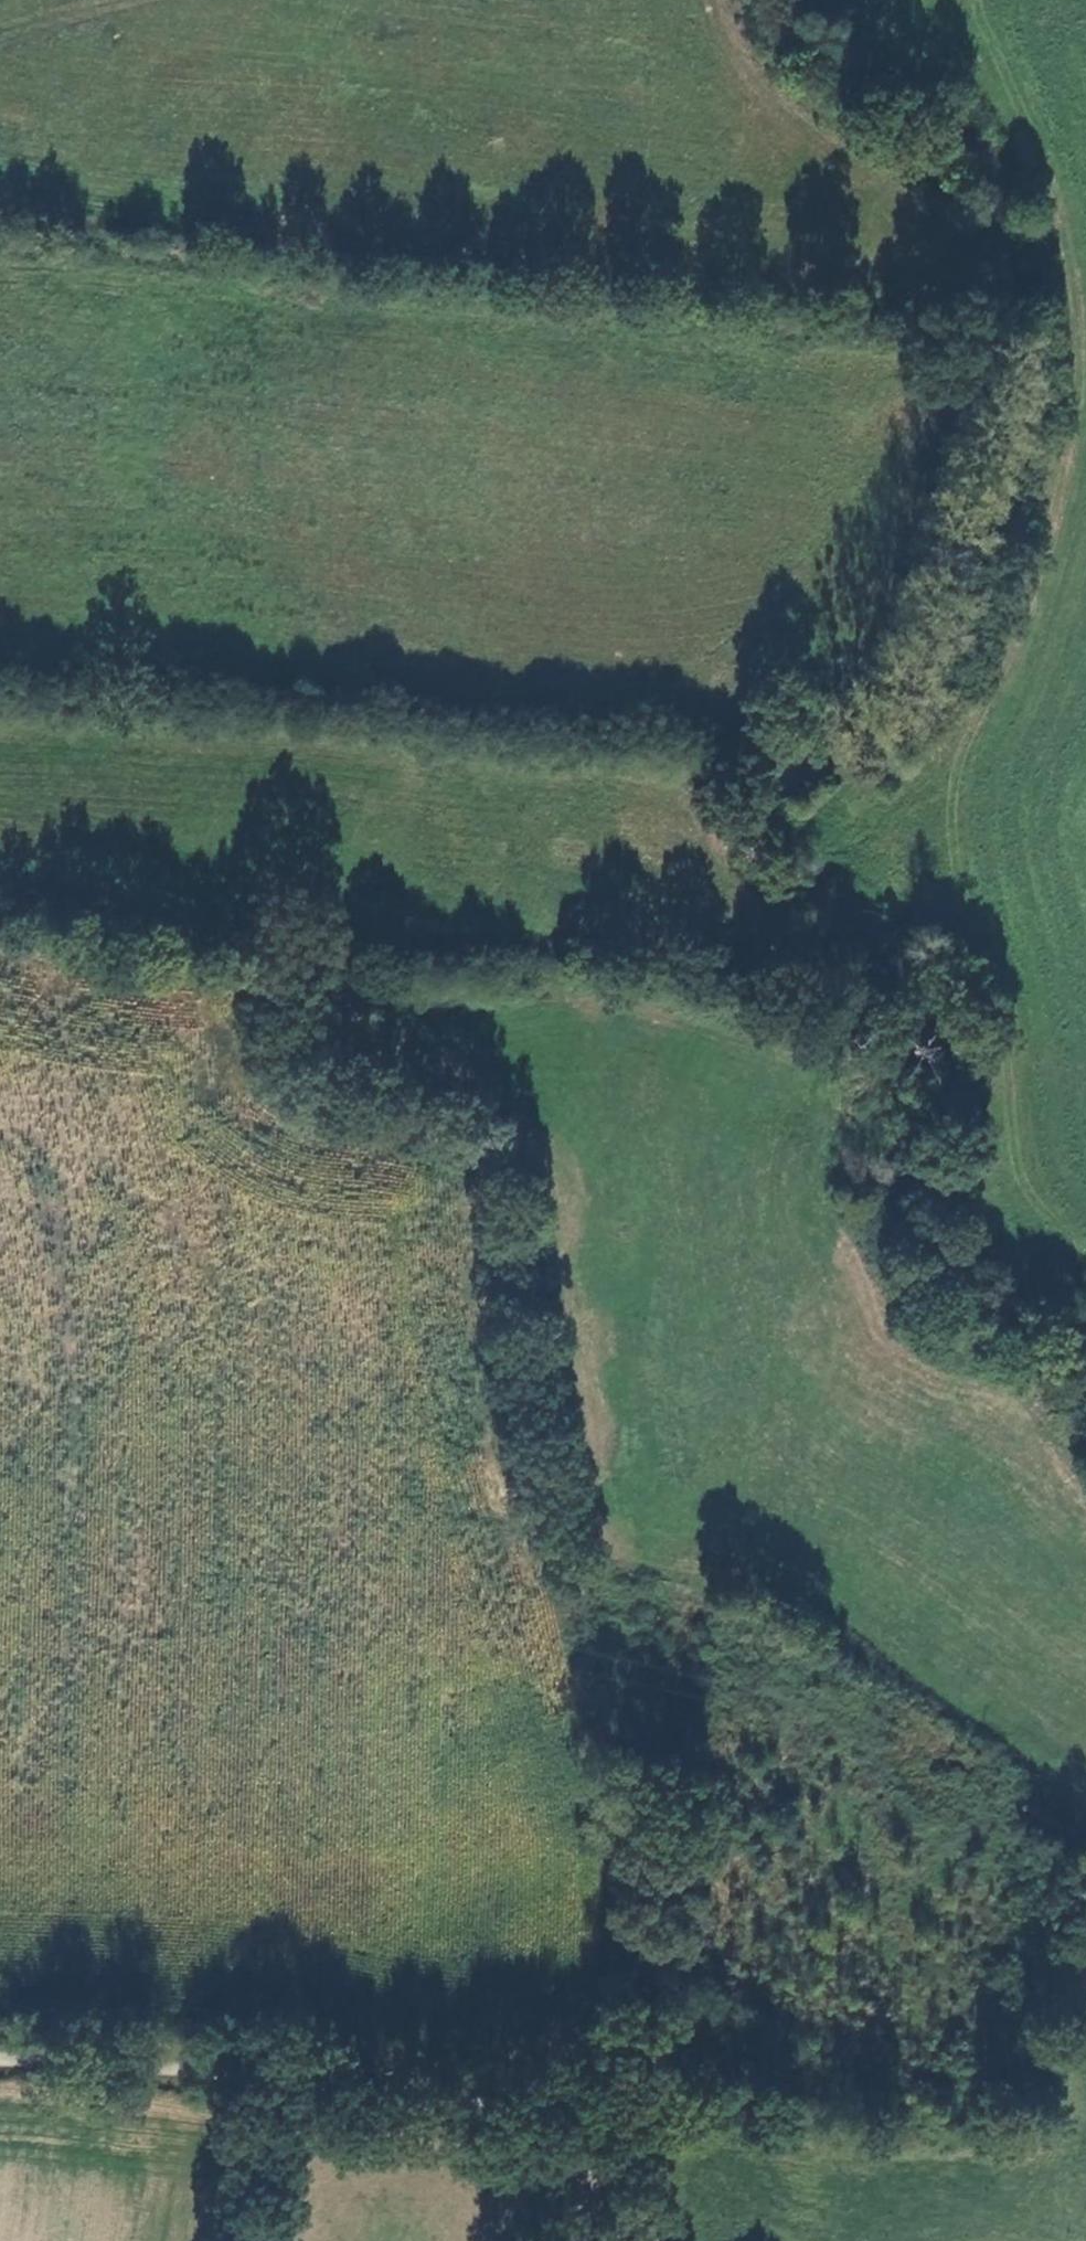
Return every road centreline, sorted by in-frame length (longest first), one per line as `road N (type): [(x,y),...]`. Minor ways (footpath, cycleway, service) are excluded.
road 1 (track): [(0,2056),(603,2114)]
road 2 (track): [(574,2240),(603,2114)]

